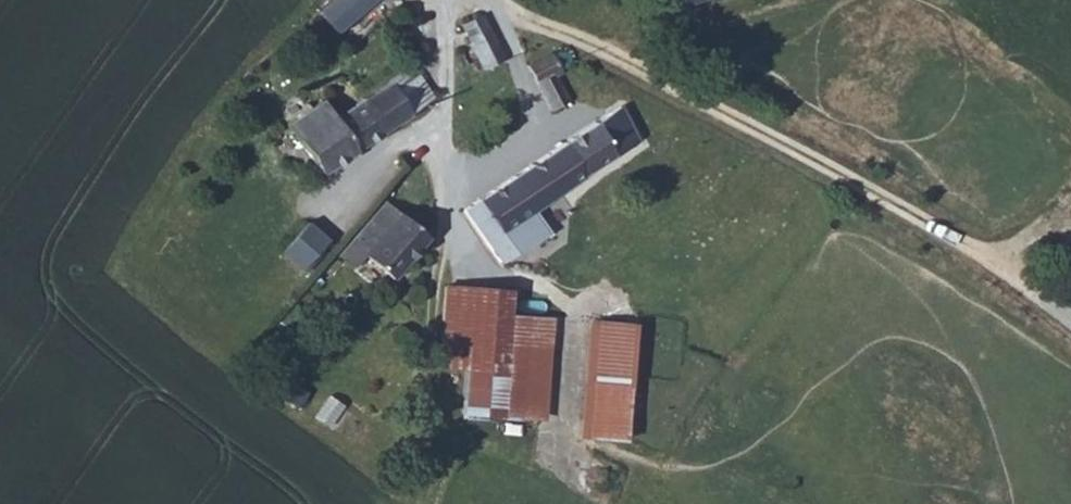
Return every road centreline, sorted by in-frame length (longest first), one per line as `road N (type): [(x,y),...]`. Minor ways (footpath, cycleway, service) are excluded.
road 1 (track): [(1070,324),(991,259),(635,49),(499,0)]
road 2 (unclassified): [(448,0),(457,228)]

